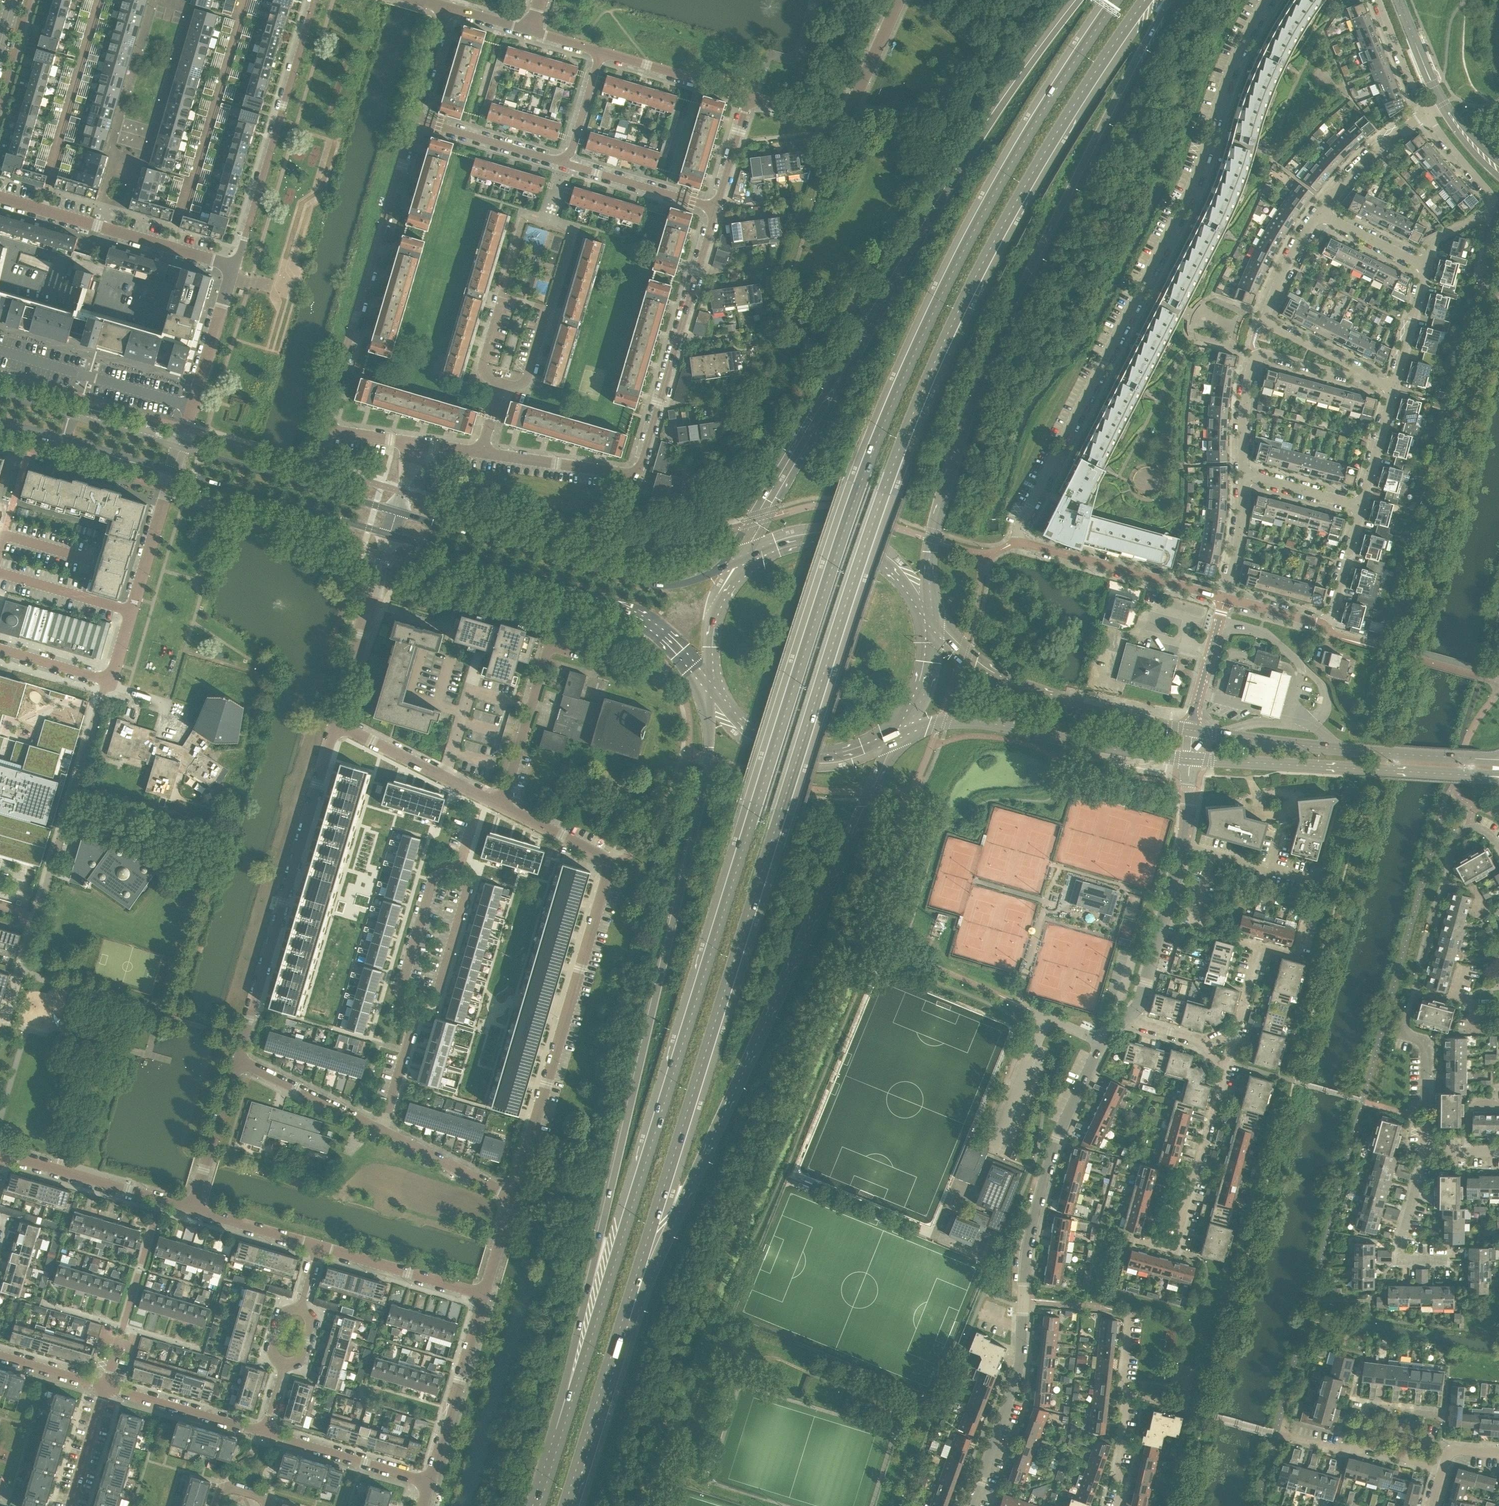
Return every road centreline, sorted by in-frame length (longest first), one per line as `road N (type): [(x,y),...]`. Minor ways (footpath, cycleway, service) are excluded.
road 1 (primary): [(1116,0),(1026,134),(902,369),(807,643),(563,1430)]
road 2 (primary): [(623,1318),(830,651),(926,382),(1047,150),(1145,0)]
road 3 (residential): [(1226,598),(1013,543),(1191,190),(1224,86),(1266,0)]
road 4 (primary): [(711,693),(709,757),(569,1374),(563,1430)]
road 5 (primary): [(928,609),(932,540),(987,364),(1174,0)]
road 6 (primary): [(1080,0),(946,194),(742,556)]
road 7 (primary): [(623,1318),(810,936),(895,739)]
road 8 (residential): [(1102,1042),(1056,1139),(1036,1206),(1020,1364),(970,1505)]
road 9 (residential): [(512,1196),(608,874),(598,853),(503,806)]
road 10 (residential): [(716,207),(639,469),(482,452)]
road 11 (residential): [(415,443),(325,424),(416,111)]
road 12 (secondary): [(388,536),(653,626),(710,690)]
road 13 (secondary): [(739,559),(678,585),(655,584),(396,511)]
road 14 (track): [(1498,309),(1406,655)]
road 15 (residential): [(335,720),(237,1059)]
road 16 (tertiary): [(1190,759),(1498,776)]
road 17 (tertiary): [(1498,759),(1193,730)]
road 18 (tertiary): [(1193,730),(1003,682),(962,653),(929,612)]
road 19 (tertiary): [(898,736),(962,719),(1190,759)]
road 20 (residential): [(315,0),(235,266)]
road 21 (residential): [(1190,759),(1183,844),(1138,1004),(1125,1018)]
road 22 (residential): [(1243,475),(1244,411),(1258,355),(1393,388)]
road 23 (residential): [(235,266),(0,198)]
road 24 (secondary): [(173,471),(388,536)]
road 25 (secondary): [(396,511),(181,447)]
road 26 (residential): [(1136,1236),(1173,1245),(1223,1070)]
road 27 (secondary): [(928,609),(895,567),(851,541),(800,537),(742,556)]
road 28 (residential): [(1426,266),(1435,239),(1487,213),(1493,202),(1423,113)]
road 29 (secondary): [(711,693),(753,740),(798,759),(848,756),(895,739)]
road 30 (residential): [(193,1209),(2,1153)]
road 31 (primary): [(566,1505),(623,1318)]
road 32 (residential): [(430,1481),(483,1296)]
road 33 (residential): [(503,806),(554,623)]
road 34 (secondary): [(181,447),(0,390)]
road 35 (residential): [(235,266),(181,447)]
road 36 (residential): [(0,649),(106,679),(131,610)]
road 37 (residential): [(1117,1505),(1129,1324)]
road 38 (residential): [(1233,1033),(1256,946),(1295,957),(1308,908)]
road 39 (secondary): [(0,420),(173,471)]
road 40 (residential): [(430,1481),(261,1433)]
road 41 (residential): [(1414,990),(1454,839),(1469,828)]
road 42 (residential): [(483,1296),(318,1246)]
road 43 (residential): [(1424,1150),(1426,1047),(1406,1027),(1414,990)]
road 44 (residential): [(454,869),(433,878),(401,983),(415,1011)]
road 45 (residential): [(480,795),(335,720)]
road 46 (residential): [(716,207),(560,161)]
road 47 (residential): [(261,1433),(106,1385)]
road 48 (residential): [(415,1011),(438,993),(456,930),(466,889),(454,869)]
road 49 (residential): [(379,1130),(237,1059)]
road 50 (residential): [(1443,1468),(1289,1436)]
road 51 (residential): [(600,51),(750,96)]
road 52 (residential): [(237,1059),(193,1209)]
road 53 (residential): [(560,161),(432,124),(416,111)]
road 54 (residential): [(1443,1260),(1404,1258),(1400,1249),(1424,1150)]
road 55 (residential): [(512,1196),(379,1130)]
road 56 (residential): [(131,610),(173,471)]
road 57 (residential): [(1423,113),(1361,164),(1319,213)]
road 58 (residential): [(1393,388),(1266,319)]
road 59 (residential): [(131,610),(0,573)]
road 60 (residential): [(1193,730),(1226,598)]
road 61 (secondary): [(739,559),(714,624),(710,690)]
road 62 (secondary): [(898,736),(927,676),(929,612)]
road 63 (residential): [(318,1246),(193,1209)]
road 64 (residential): [(373,596),(335,720)]
road 65 (unclassified): [(846,115),(899,0)]
road 66 (residential): [(1393,388),(1426,266)]
road 67 (residential): [(70,1505),(106,1385)]
road 68 (residential): [(379,1130),(415,1011)]
road 69 (residential): [(1226,598),(1243,475)]
road 70 (residential): [(1361,506),(1393,388)]
road 71 (residential): [(1361,506),(1243,475)]
road 72 (residential): [(1423,113),(1378,0)]
road 73 (residential): [(1325,622),(1361,506)]

